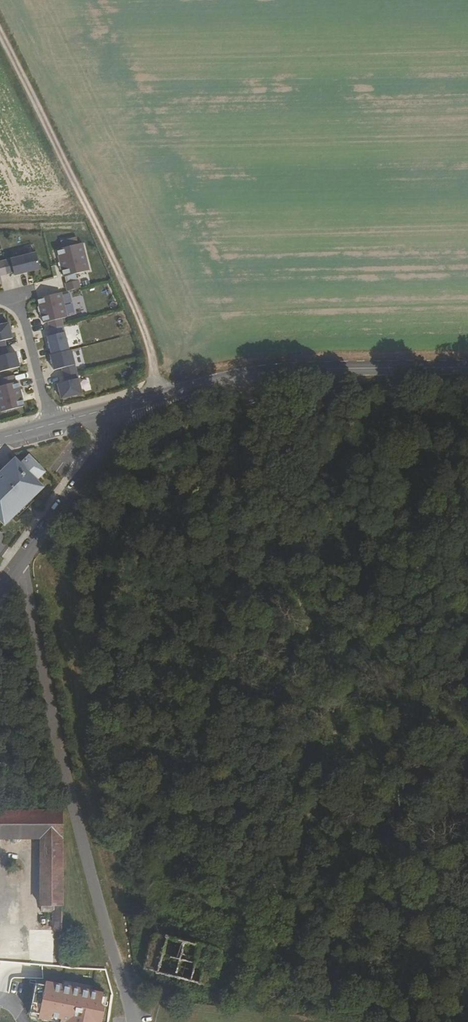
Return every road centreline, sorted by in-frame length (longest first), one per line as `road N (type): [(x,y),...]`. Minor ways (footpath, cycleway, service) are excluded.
road 1 (residential): [(139,1021),(81,836),(24,560)]
road 2 (track): [(0,33),(137,313),(152,398)]
road 3 (tertiary): [(467,365),(274,372),(104,410)]
road 4 (residential): [(104,410),(109,436),(24,560)]
road 5 (residential): [(52,424),(22,313),(0,299)]

